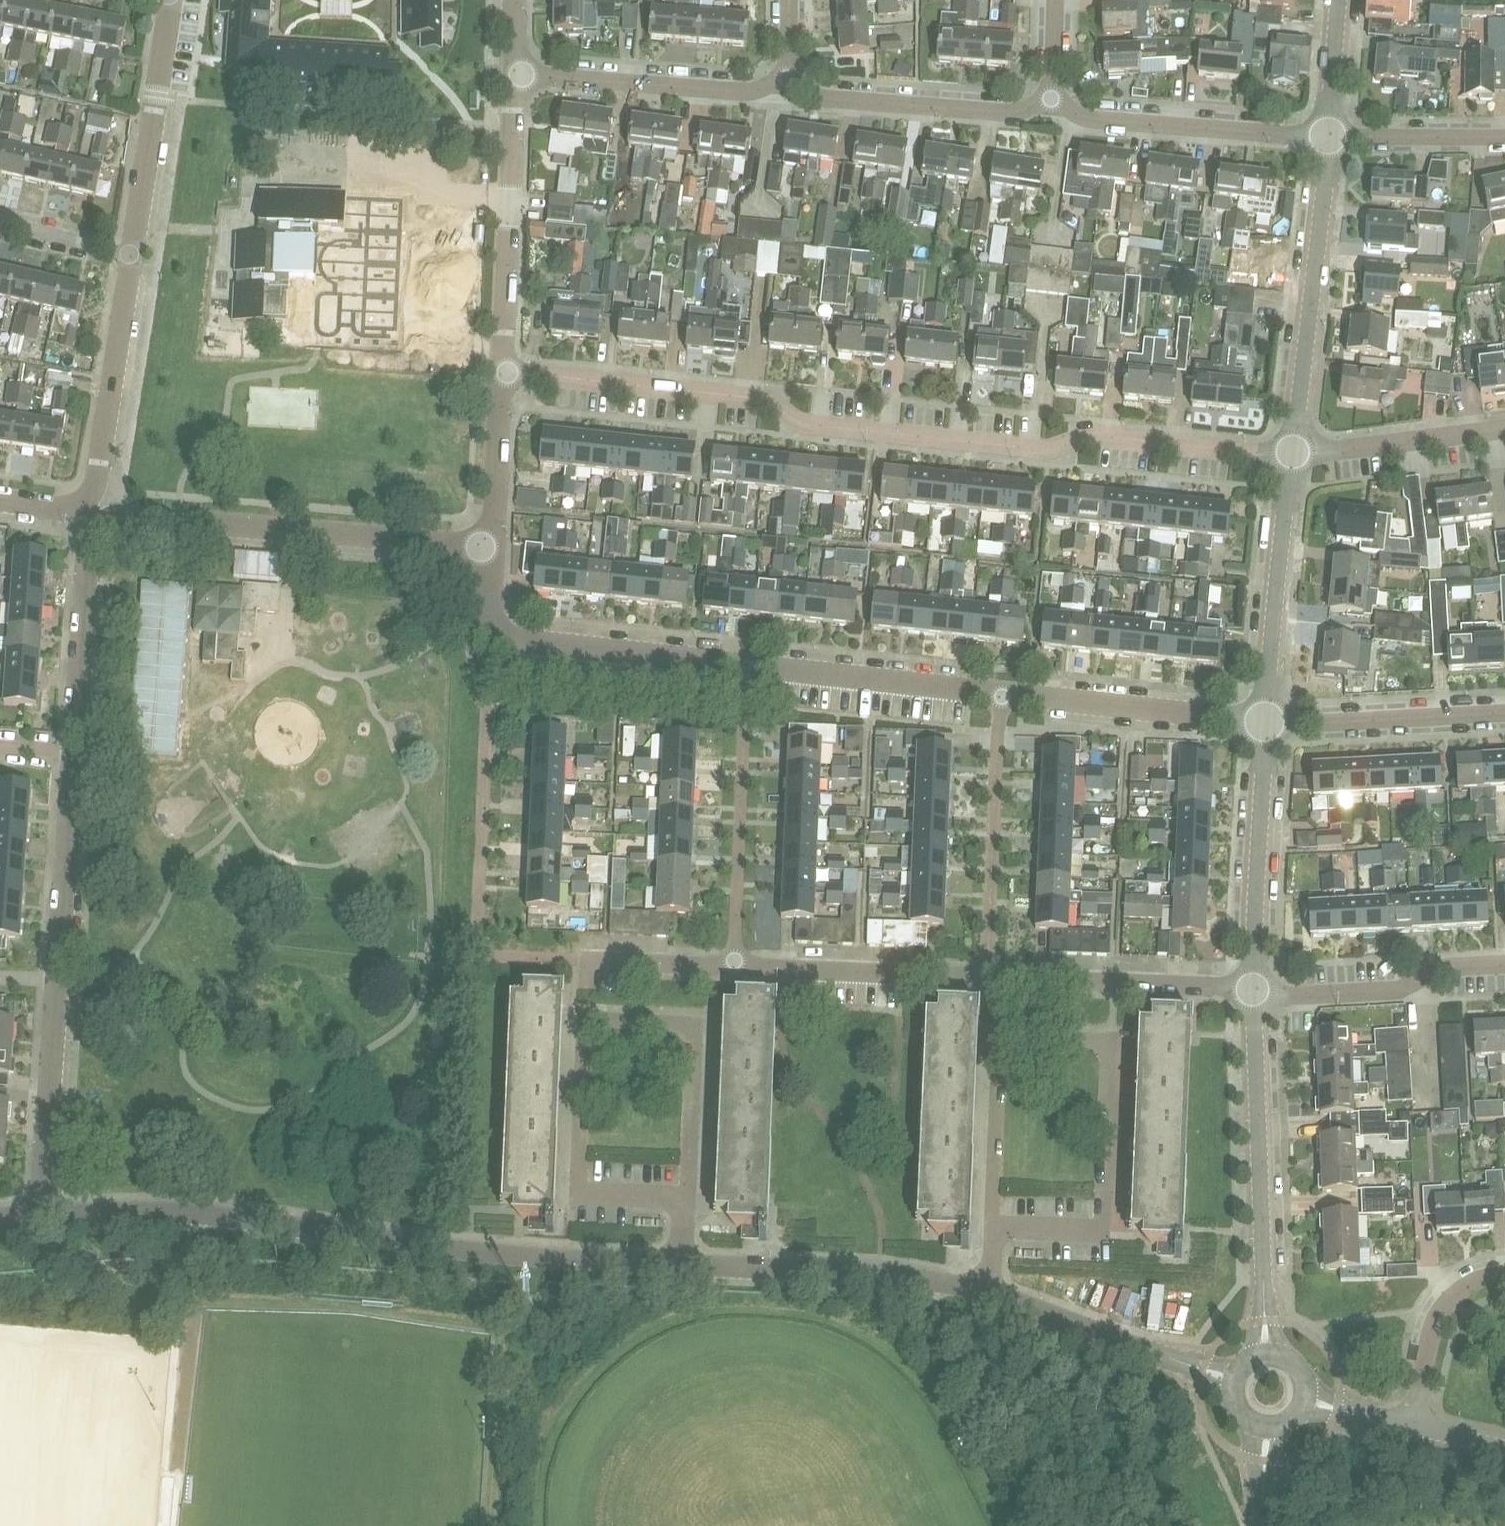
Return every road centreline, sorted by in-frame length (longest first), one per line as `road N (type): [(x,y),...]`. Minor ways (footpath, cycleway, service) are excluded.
road 1 (residential): [(1292,455),(1092,432),(1042,448),(796,419),(764,397),(506,374)]
road 2 (residential): [(686,1265),(488,1251),(191,1212),(42,1215)]
road 3 (residential): [(993,1232),(1102,1236),(1112,1042),(1001,1037)]
road 4 (residential): [(489,640),(478,958),(573,962)]
road 5 (residential): [(689,1203),(579,1198),(584,1016),(695,1021)]
road 6 (residential): [(494,547),(131,519),(104,526)]
road 7 (residential): [(1266,1352),(1254,992)]
road 8 (residential): [(1292,455),(1325,137)]
road 9 (residential): [(989,1292),(877,1272),(686,1265)]
road 10 (residential): [(506,374),(519,127),(510,73)]
road 11 (residential): [(737,967),(748,668)]
road 12 (residential): [(984,980),(1000,694)]
road 13 (residential): [(787,85),(742,91),(510,73)]
road 14 (residential): [(1325,137),(1089,118),(1051,106)]
road 15 (residential): [(1254,992),(984,980)]
road 16 (residential): [(1254,992),(1267,723)]
road 17 (residential): [(1267,723),(1292,455)]
road 18 (residential): [(1267,723),(1000,694)]
road 19 (residential): [(1051,106),(1011,113),(826,98),(787,85)]
road 20 (residential): [(748,668),(489,640)]
road 21 (residential): [(1231,1379),(989,1292)]
road 22 (residential): [(137,254),(175,0)]
road 23 (residential): [(1254,992),(1401,987),(1448,965),(1504,963)]
road 24 (residential): [(87,500),(103,477),(137,254)]
road 25 (residential): [(1000,694),(748,668)]
road 26 (residential): [(984,980),(737,967)]
road 27 (residential): [(42,1215),(54,976)]
road 28 (residential): [(1267,723),(1504,711)]
road 29 (residential): [(72,756),(90,557),(104,526)]
road 30 (residential): [(54,976),(72,756)]
road 31 (residential): [(1292,455),(1504,432)]
road 32 (residential): [(1413,1427),(1437,1312),(1462,1286),(1504,1273)]
road 33 (residential): [(1001,1037),(993,1232)]
road 34 (residential): [(695,1021),(689,1203)]
road 35 (residential): [(1325,137),(1504,135)]
road 36 (residential): [(494,547),(506,374)]
road 37 (residential): [(737,967),(573,962)]
road 38 (residential): [(137,254),(0,225)]
road 39 (residential): [(1325,137),(1337,0)]

